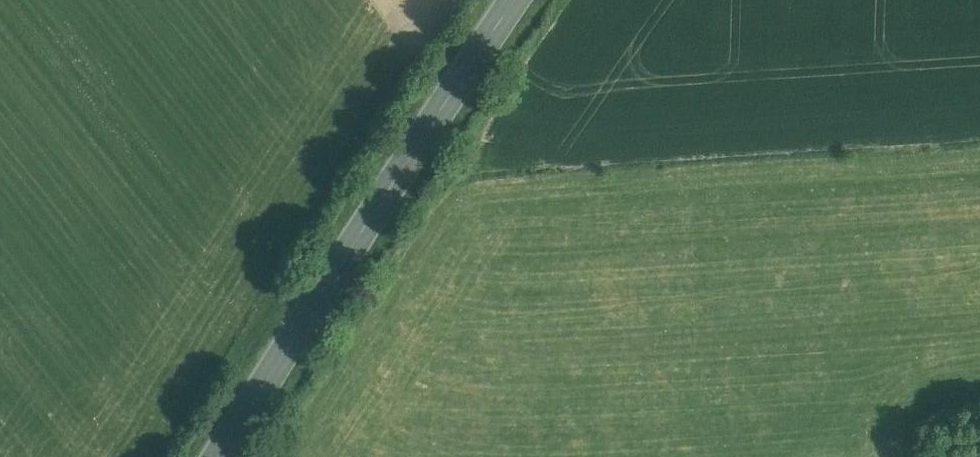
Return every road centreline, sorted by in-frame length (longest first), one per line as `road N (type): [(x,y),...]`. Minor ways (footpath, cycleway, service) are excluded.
road 1 (primary): [(518,0),(219,456)]

